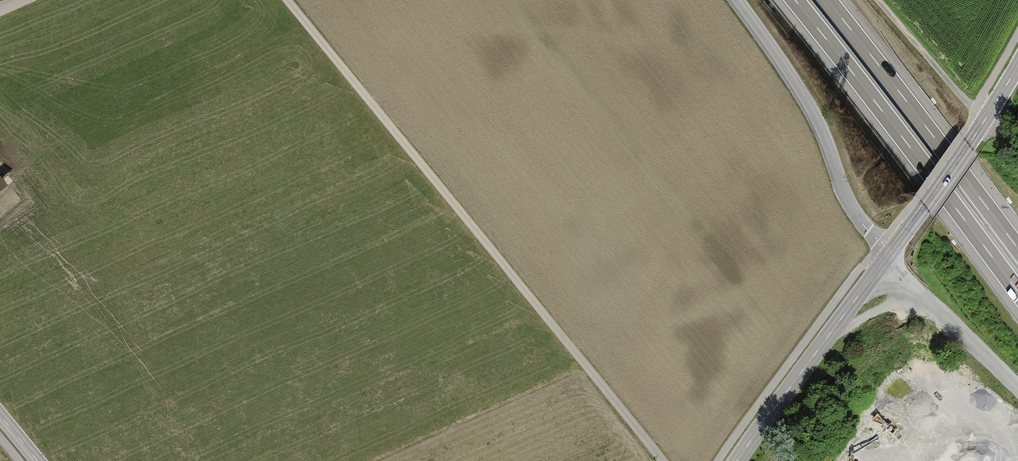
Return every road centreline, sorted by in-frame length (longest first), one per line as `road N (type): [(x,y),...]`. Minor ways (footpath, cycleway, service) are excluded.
road 1 (residential): [(287,0),(664,460)]
road 2 (motorway): [(795,0),(1017,291)]
road 3 (motorway): [(1017,249),(827,0)]
road 4 (unclassified): [(889,255),(863,225),(790,77),(735,0)]
road 5 (tertiary): [(889,255),(737,460)]
road 6 (tertiary): [(1017,61),(889,255)]
road 7 (unclassified): [(1017,394),(889,255)]
road 8 (track): [(986,119),(878,0)]
road 9 (track): [(846,460),(878,385),(920,337)]
road 10 (track): [(1017,460),(973,423),(913,438),(904,460)]

